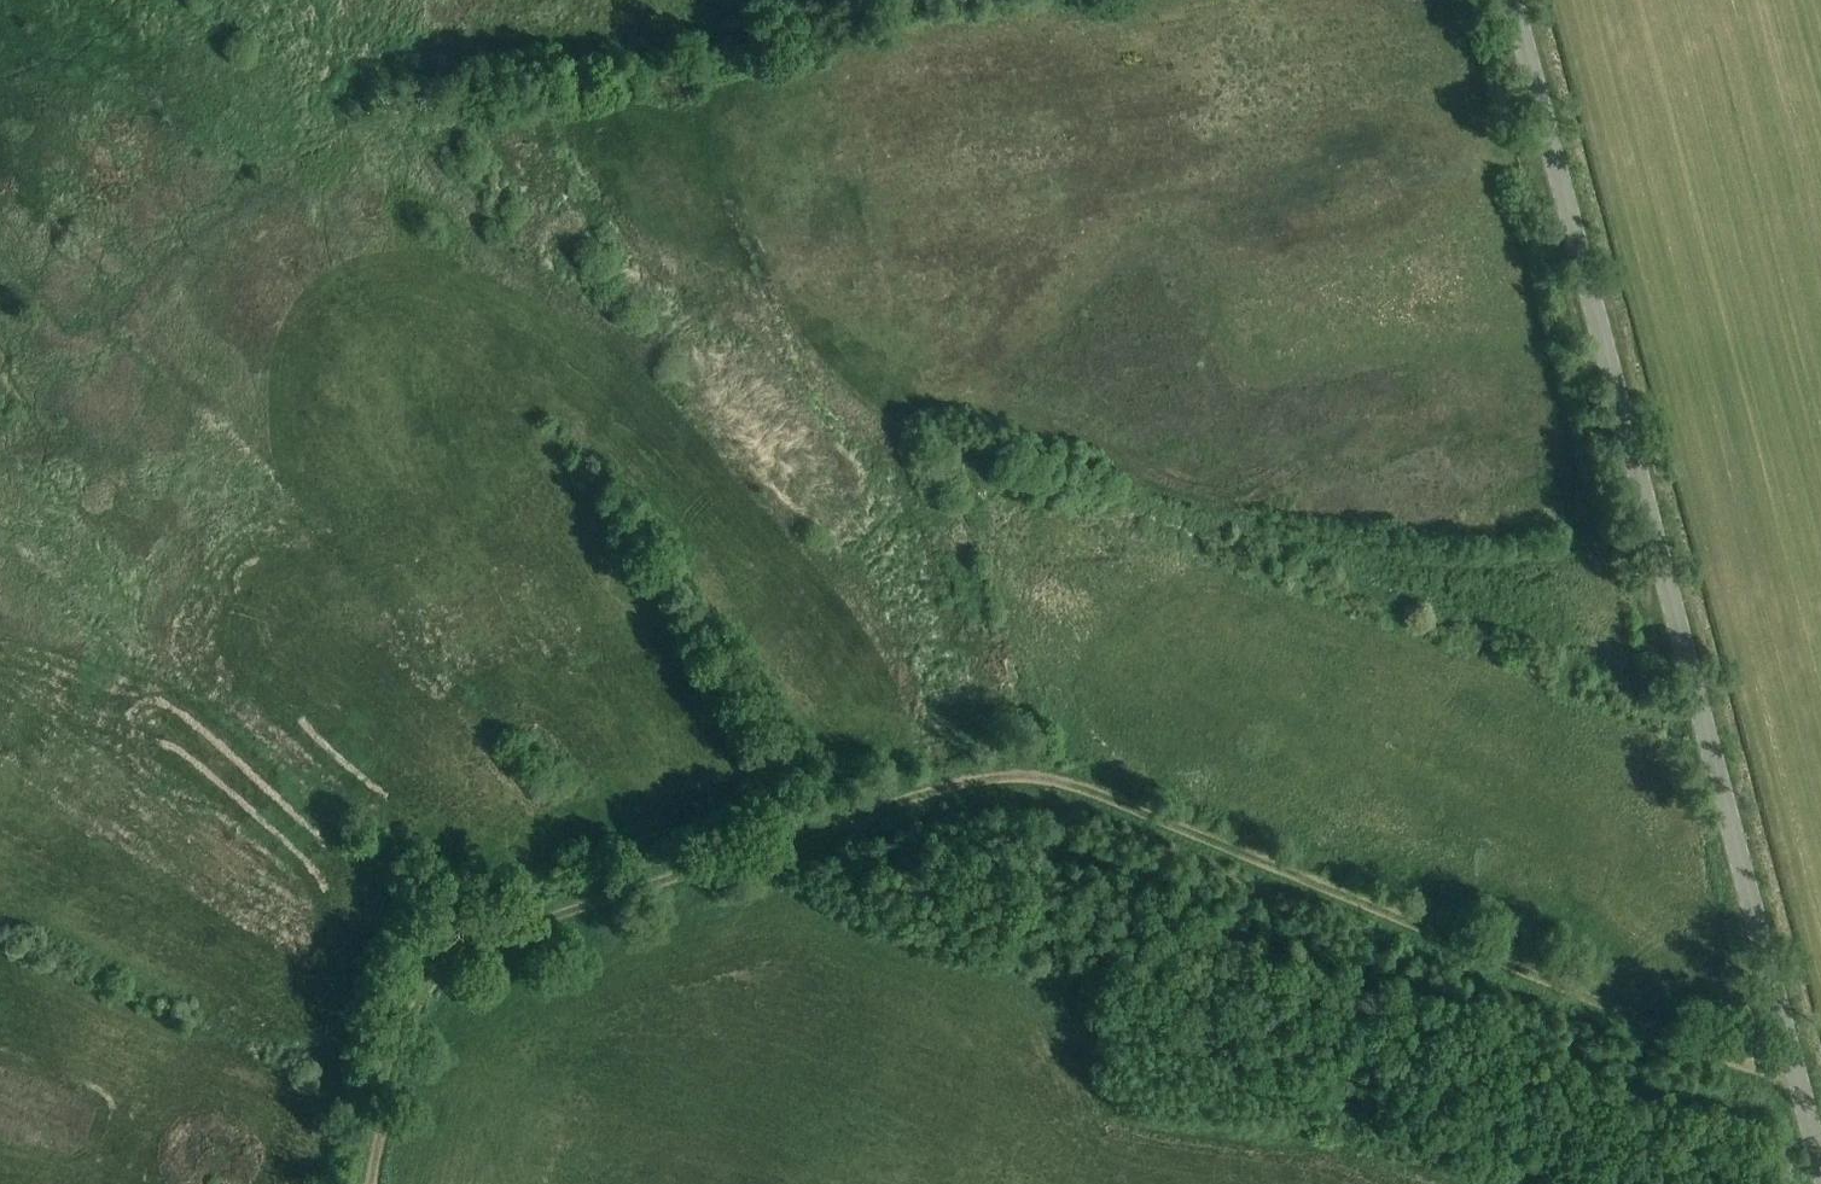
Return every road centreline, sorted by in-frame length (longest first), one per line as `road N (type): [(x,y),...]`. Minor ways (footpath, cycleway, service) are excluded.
road 1 (track): [(1796,1071),(1776,1072),(1125,807),(1024,777),(966,783),(486,940),(428,987),(412,1018),(375,1183)]
road 2 (tertiary): [(1820,1167),(1512,0)]

